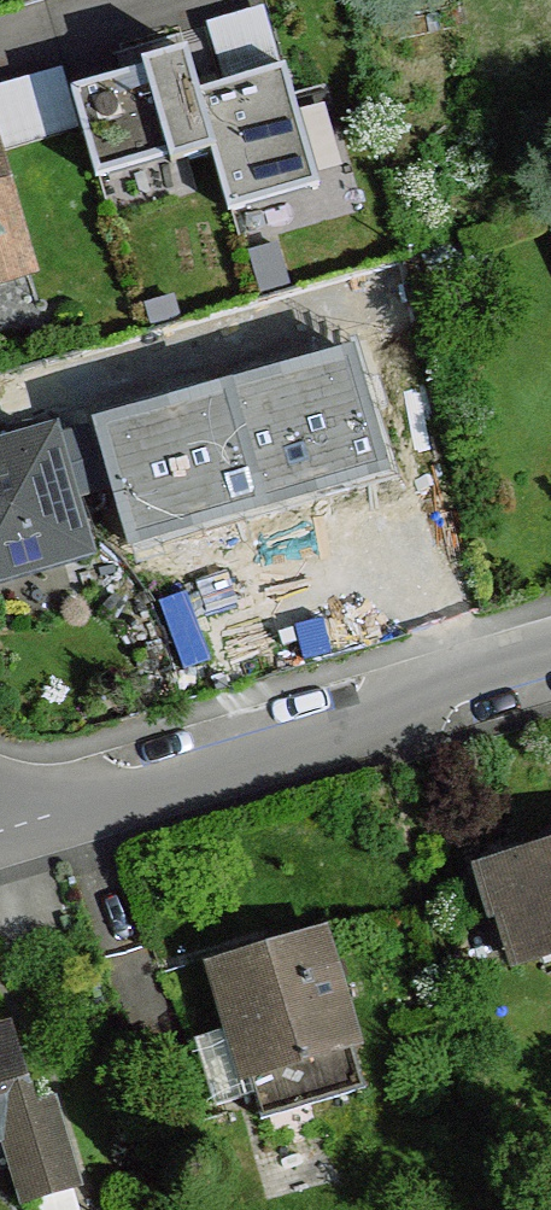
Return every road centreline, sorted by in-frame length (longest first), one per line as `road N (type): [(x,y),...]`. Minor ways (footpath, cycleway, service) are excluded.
road 1 (residential): [(0,817),(550,656)]

